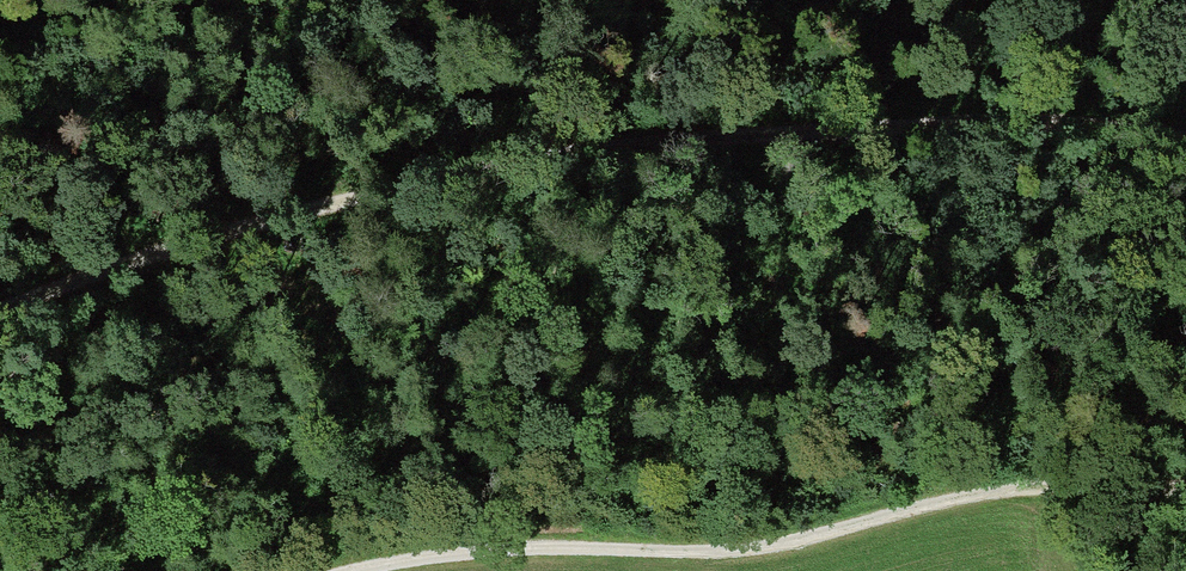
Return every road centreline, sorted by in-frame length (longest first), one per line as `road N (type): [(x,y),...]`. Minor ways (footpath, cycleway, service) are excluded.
road 1 (track): [(1185,141),(1001,122),(481,167),(0,310)]
road 2 (track): [(356,570),(477,550),(739,553),(1025,489),(1185,495)]

